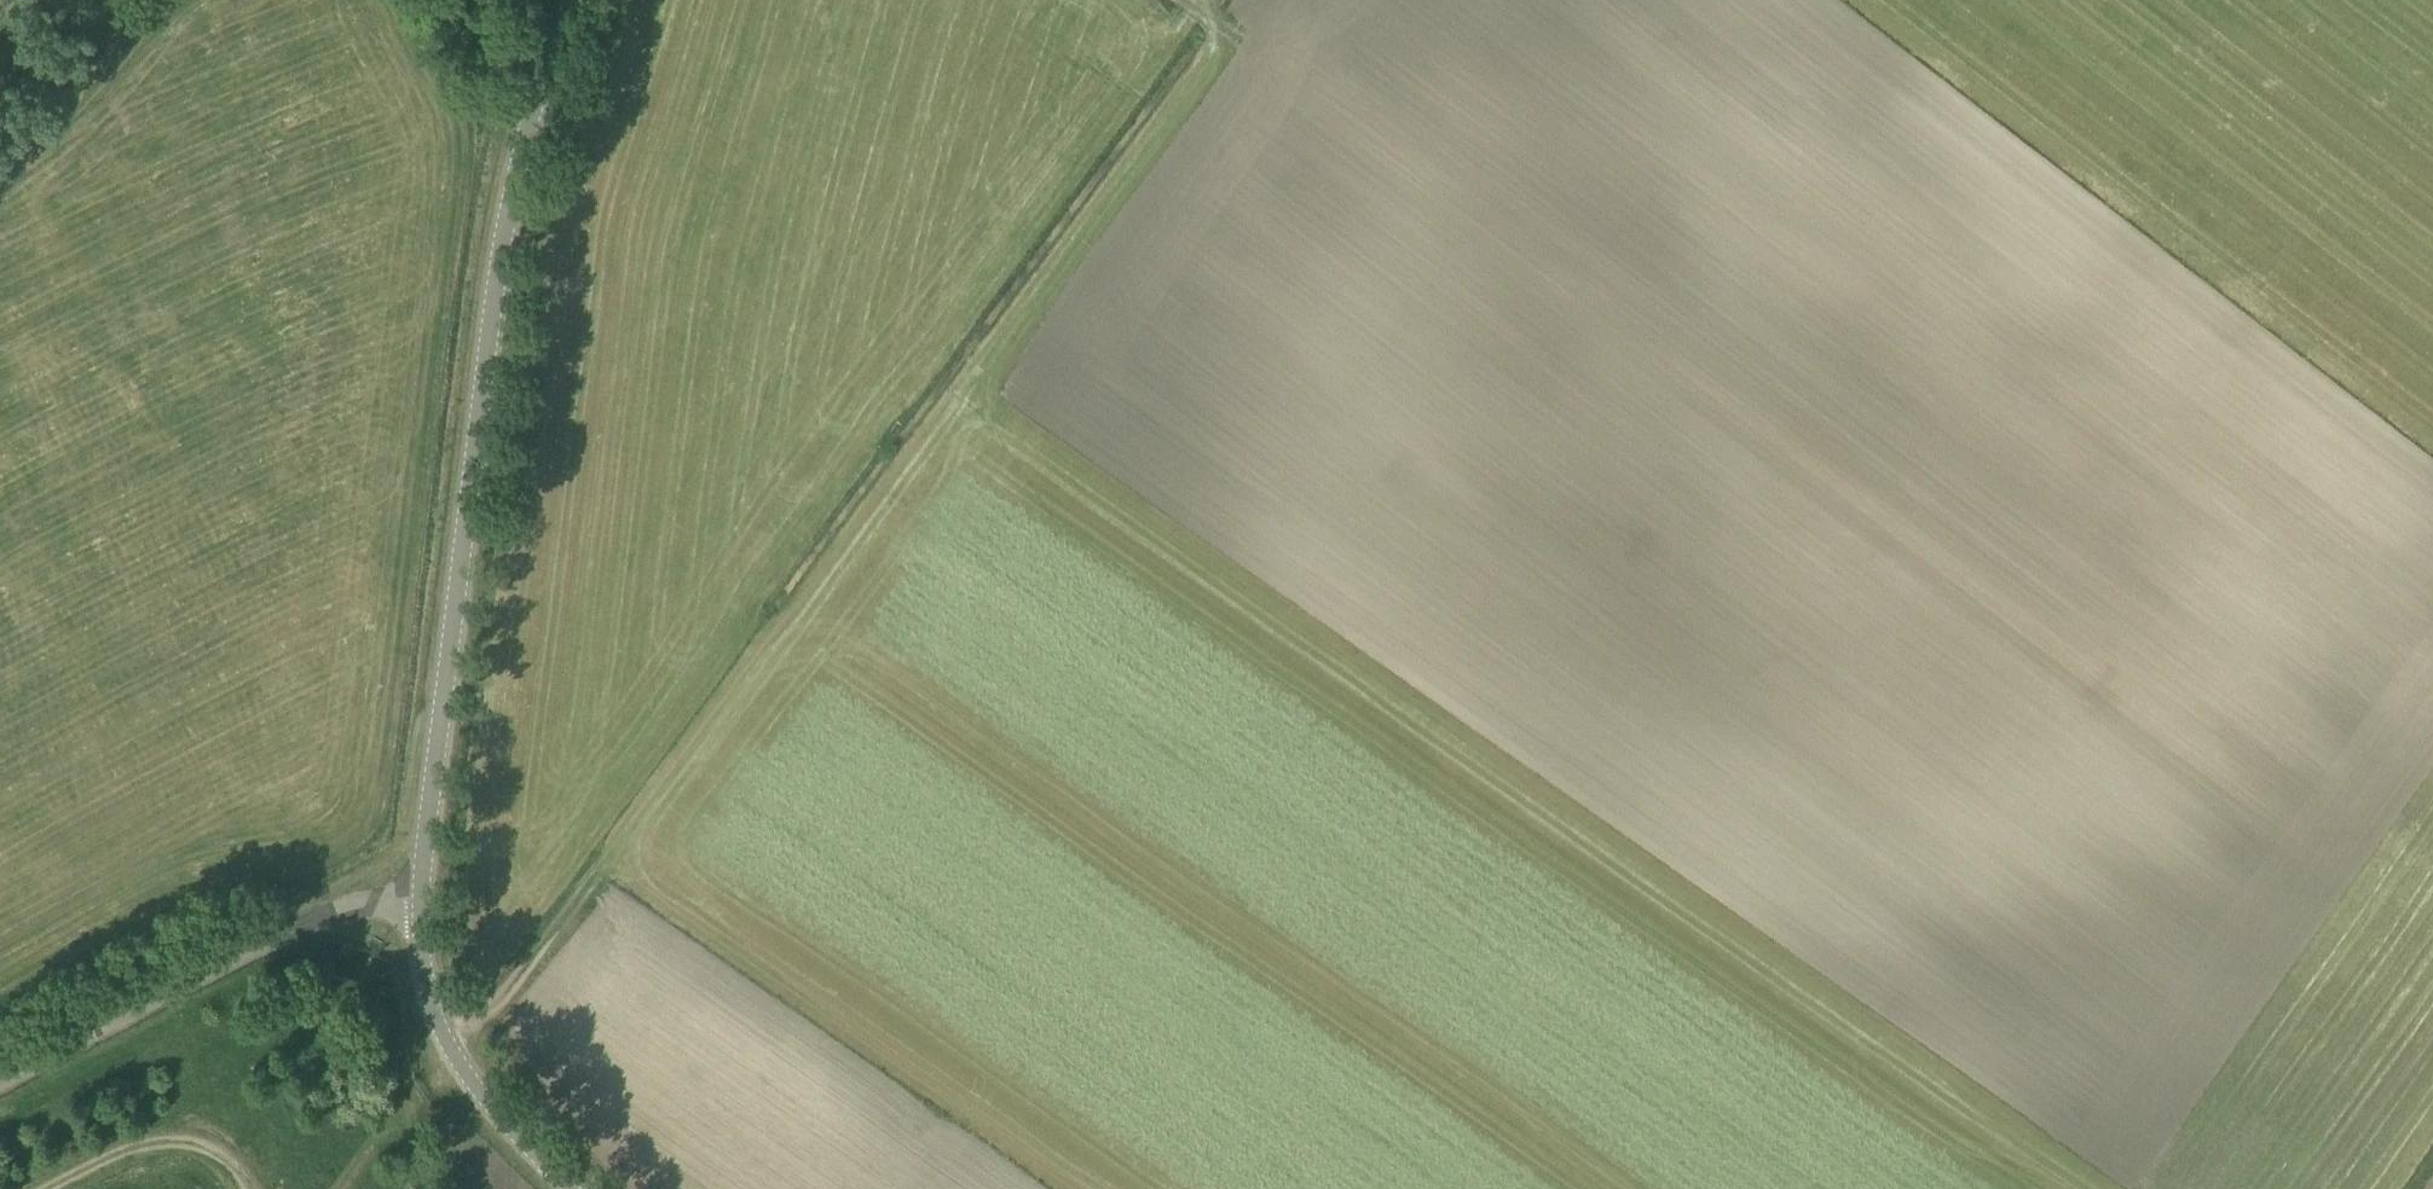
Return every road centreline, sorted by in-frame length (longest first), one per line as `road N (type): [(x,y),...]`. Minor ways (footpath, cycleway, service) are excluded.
road 1 (tertiary): [(421,893),(506,219),(568,0)]
road 2 (unclassified): [(0,1077),(311,915),(421,893)]
road 3 (tertiary): [(567,1188),(489,1114),(453,1054),(428,986),(421,893)]
road 4 (track): [(42,1188),(87,1166),(176,1142),(244,1188)]
road 5 (track): [(340,1188),(453,1054)]

